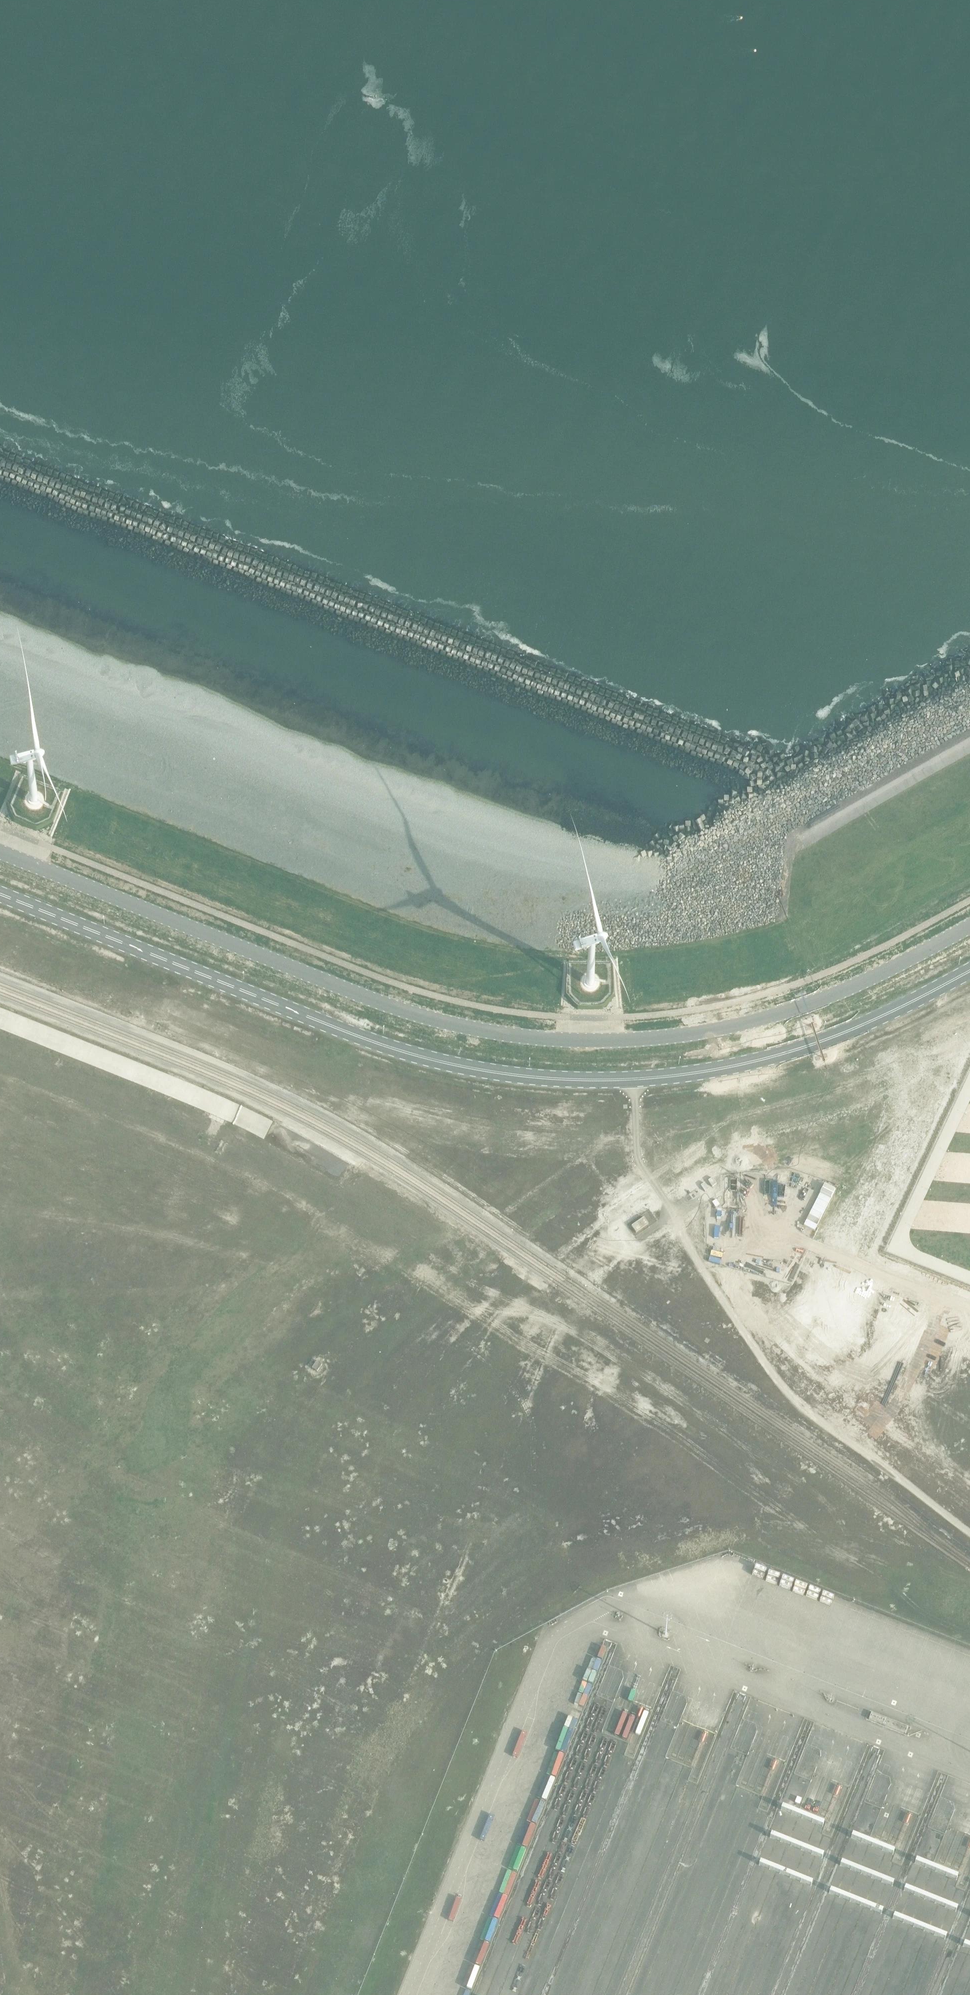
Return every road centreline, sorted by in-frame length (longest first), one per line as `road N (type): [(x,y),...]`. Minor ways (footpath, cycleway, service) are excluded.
road 1 (unclassified): [(969,926),(796,1010),(693,1035),(554,1040),(427,1017),(0,849)]
road 2 (secondary): [(969,972),(867,1024),(742,1065),(634,1080),(518,1077),(347,1033),(0,894)]
road 3 (track): [(969,1534),(791,1400),(674,1219)]
road 4 (track): [(969,1308),(809,1243)]

